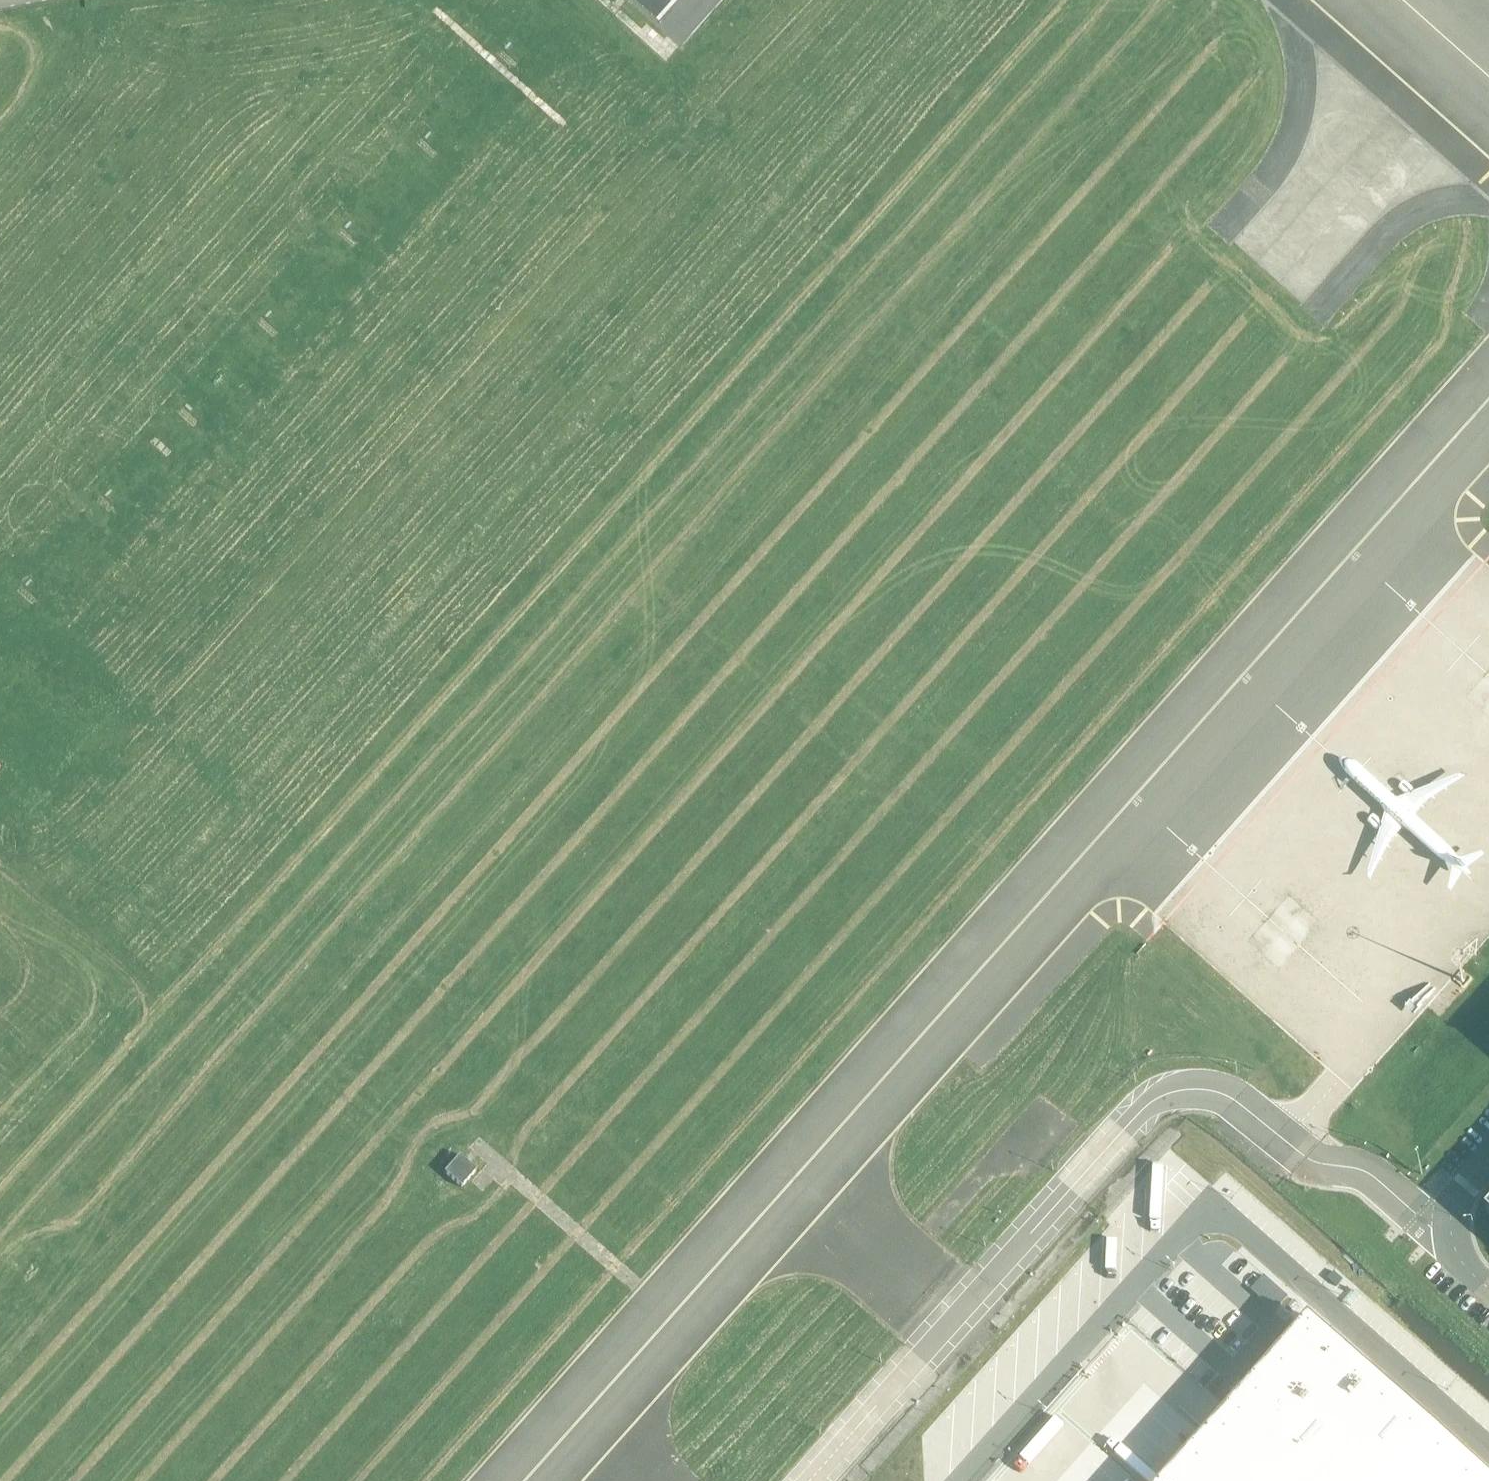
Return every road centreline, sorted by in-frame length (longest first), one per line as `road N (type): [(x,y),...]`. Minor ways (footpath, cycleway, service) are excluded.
road 1 (unclassified): [(1488,1160),(1458,1195),(1448,1234),(1467,1271),(1488,1290)]

